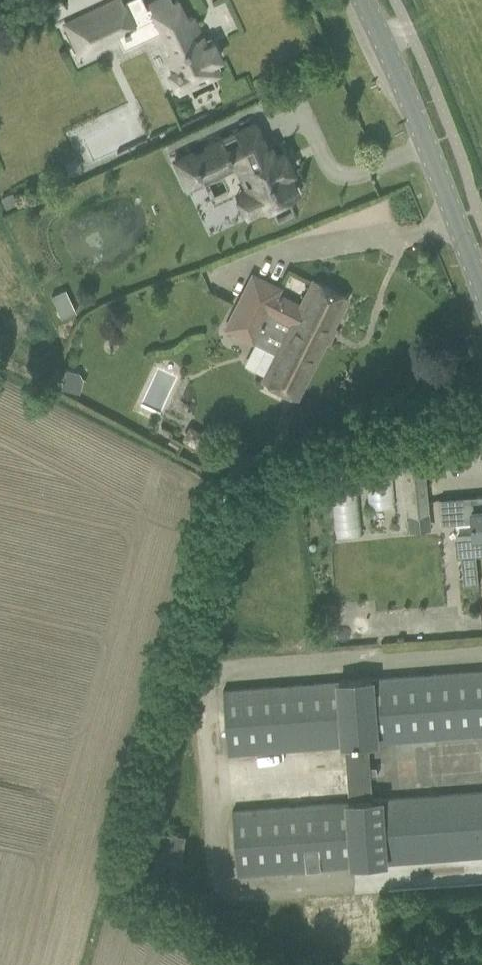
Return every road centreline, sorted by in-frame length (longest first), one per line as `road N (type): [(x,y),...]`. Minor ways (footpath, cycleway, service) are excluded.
road 1 (tertiary): [(481,289),(364,0)]

